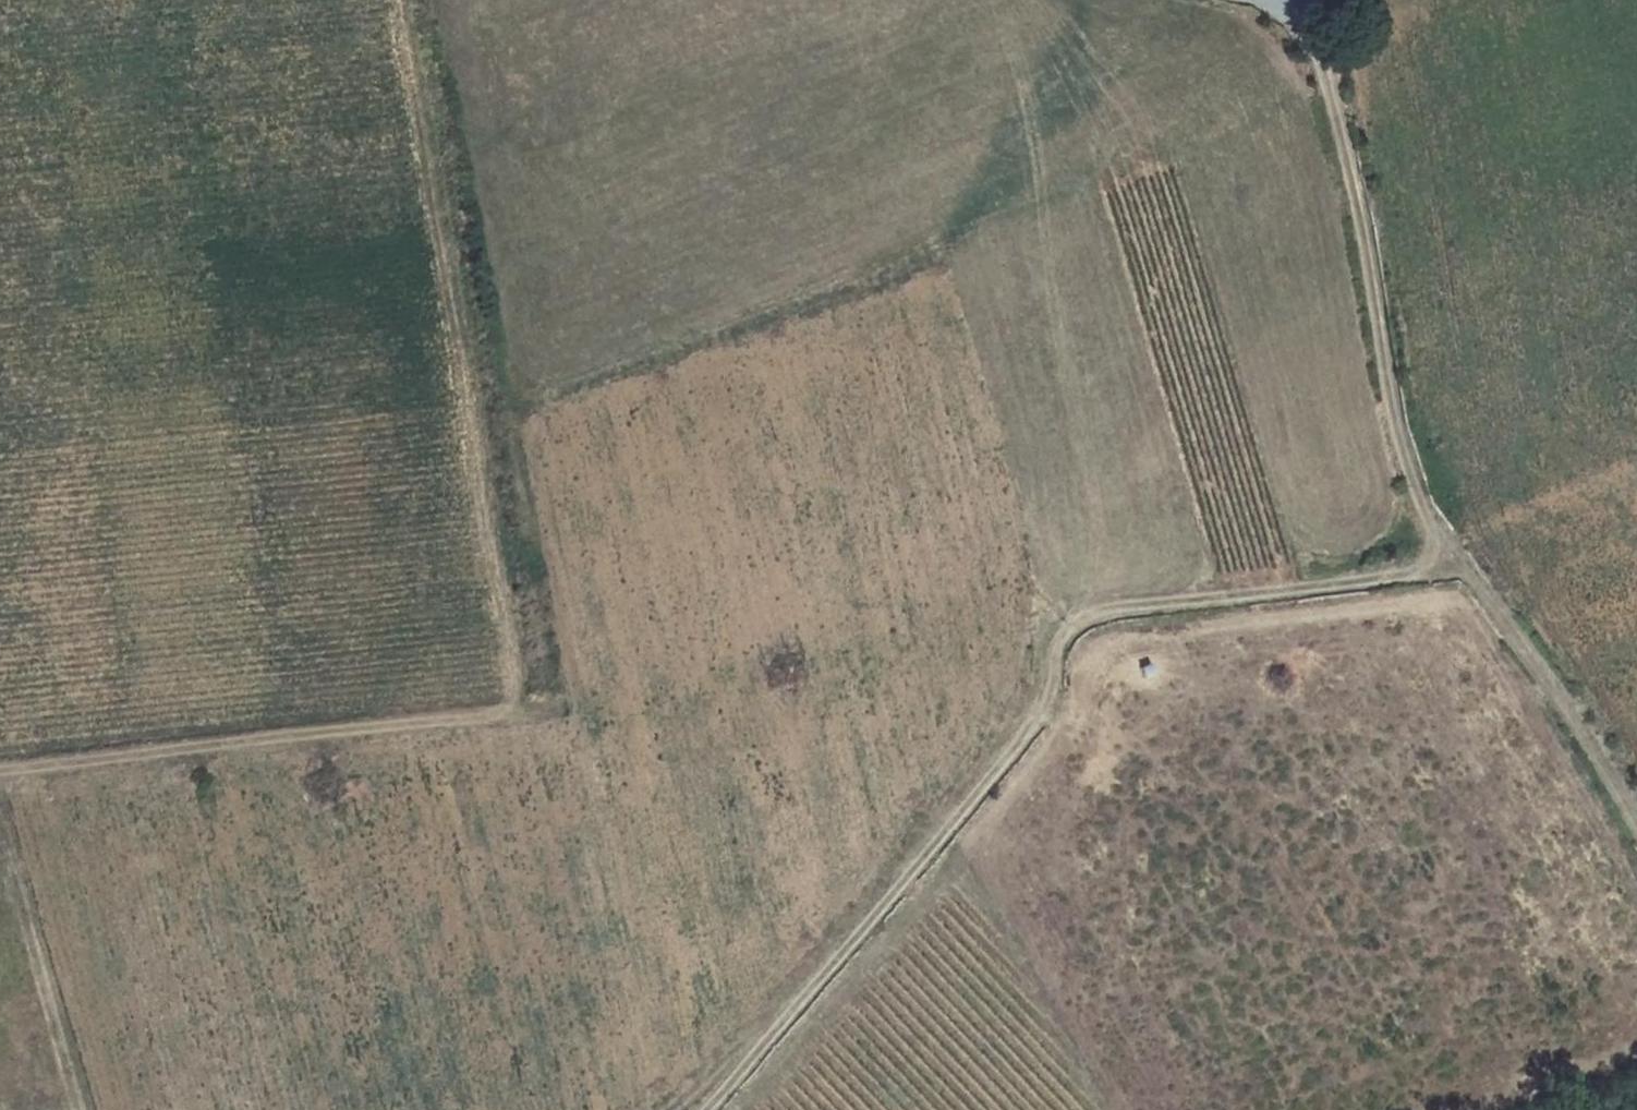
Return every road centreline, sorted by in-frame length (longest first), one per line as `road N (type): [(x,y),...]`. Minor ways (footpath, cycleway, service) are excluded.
road 1 (track): [(1444,543),(1424,565),(1391,576),(1114,607),(1079,622),(1049,654),(1040,701),(1019,736),(714,1109)]
road 2 (track): [(1444,543),(1401,442),(1350,135),(1287,4)]
road 3 (track): [(1636,820),(1532,657),(1444,543)]

